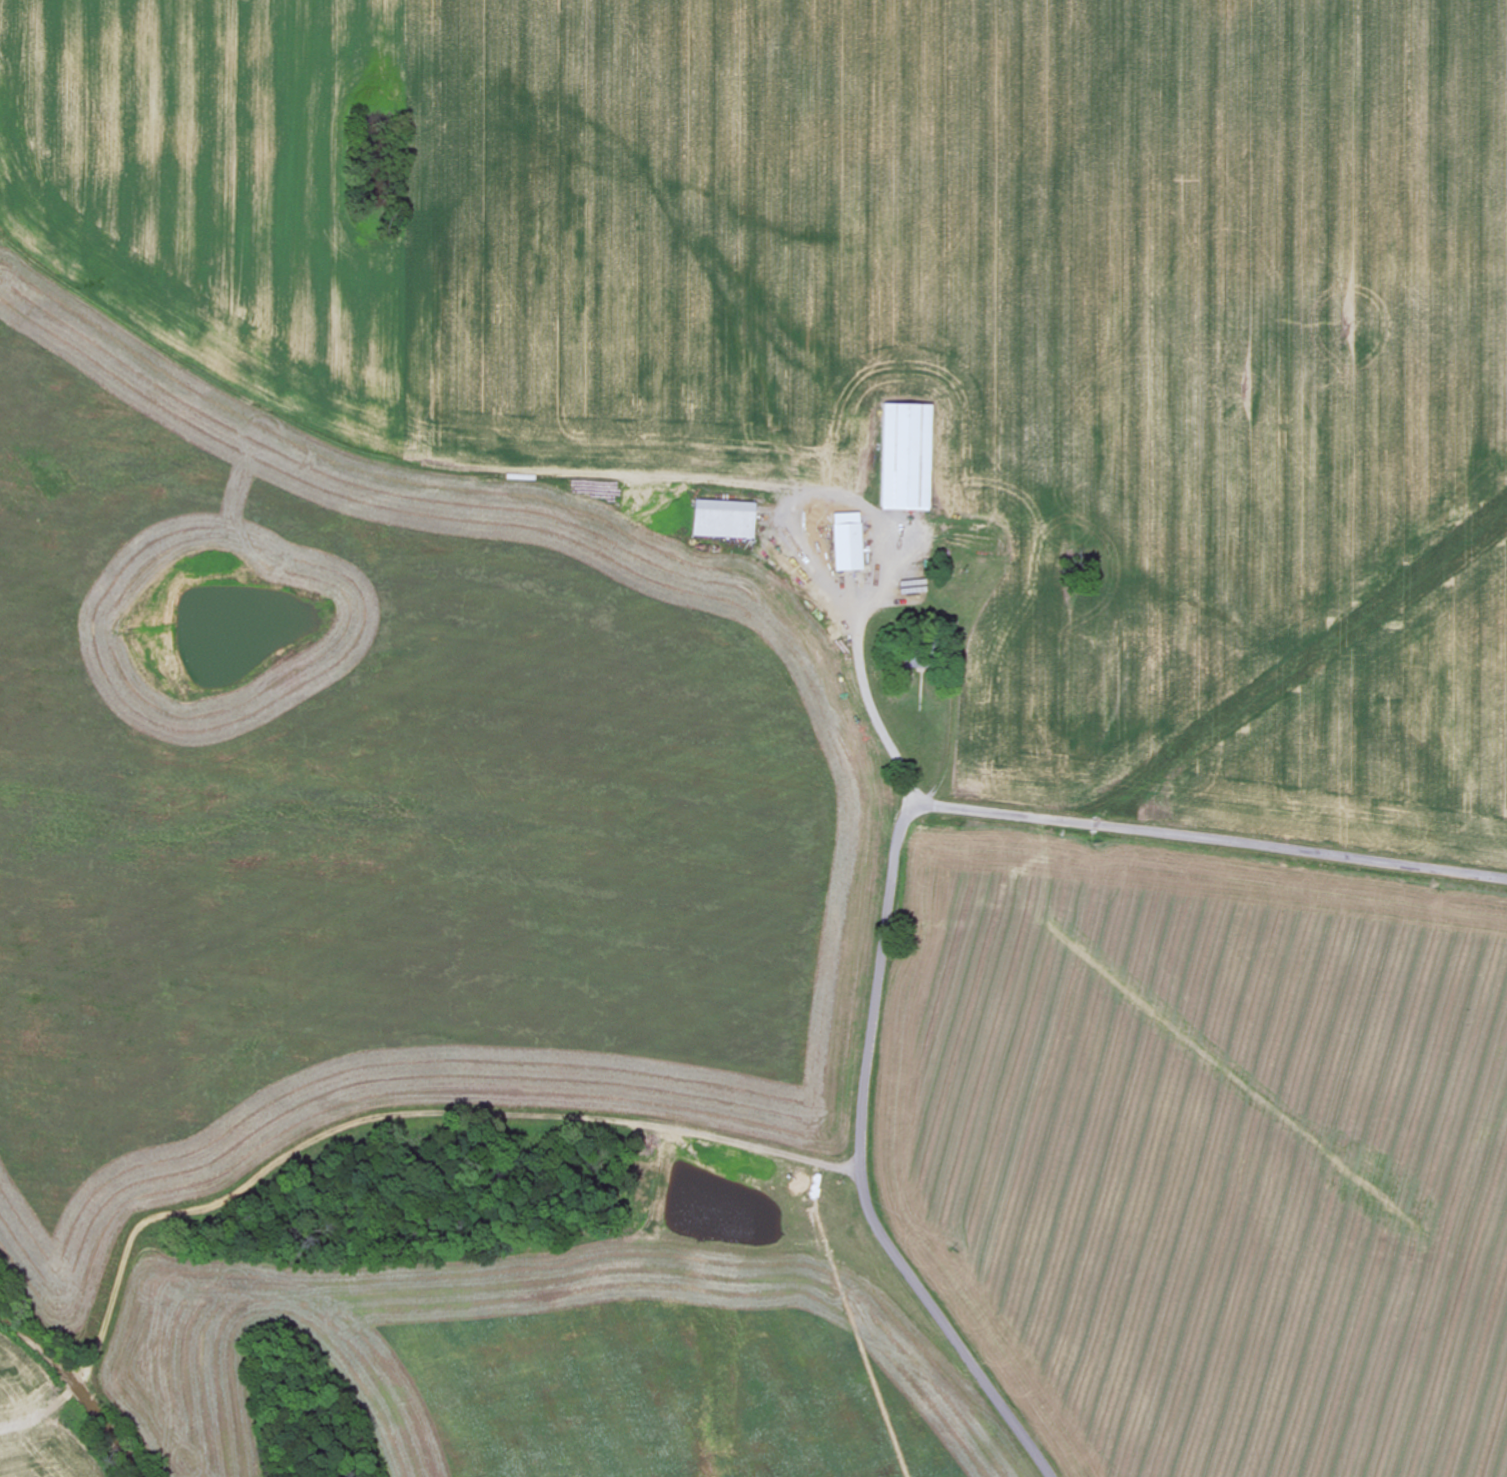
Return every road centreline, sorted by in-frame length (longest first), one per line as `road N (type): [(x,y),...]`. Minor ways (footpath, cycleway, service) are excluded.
road 1 (residential): [(878,1228),(798,1269),(641,1254),(562,1235),(482,1248),(276,1257),(216,1273),(70,1381)]
road 2 (residential): [(1048,1476),(878,1228),(862,1170),(864,1092),(902,822),(923,806),(1030,817)]
road 3 (residential): [(1030,817),(1506,878)]

